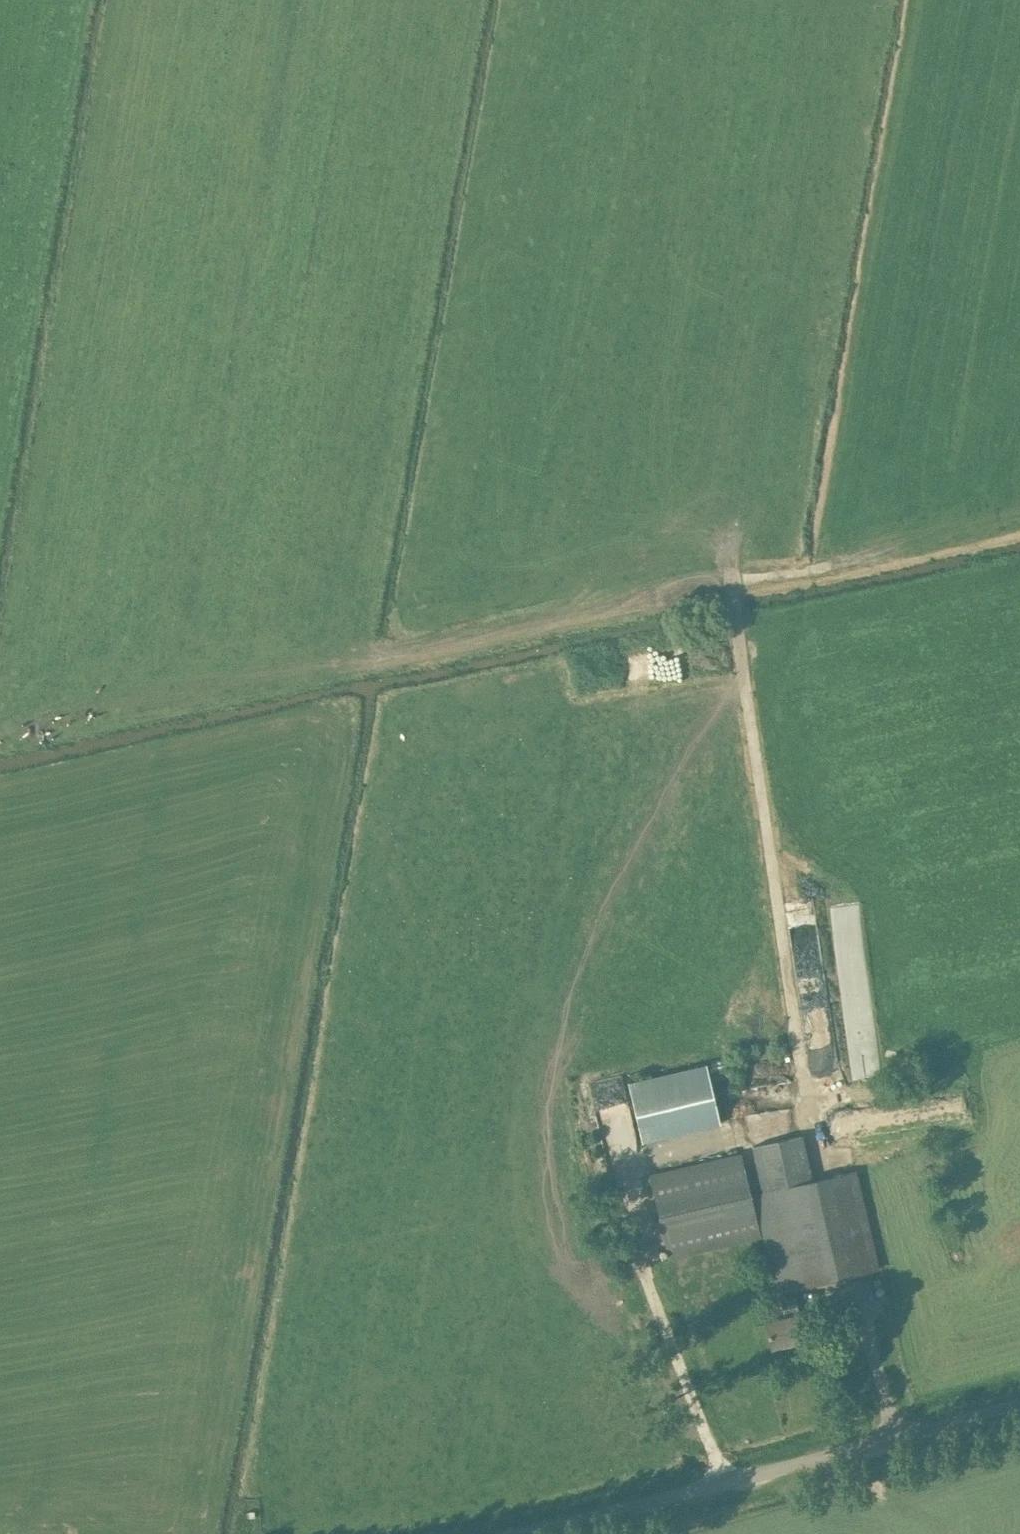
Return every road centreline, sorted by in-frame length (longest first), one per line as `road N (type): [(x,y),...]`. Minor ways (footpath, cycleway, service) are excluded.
road 1 (unclassified): [(519,1533),(1019,1406)]

